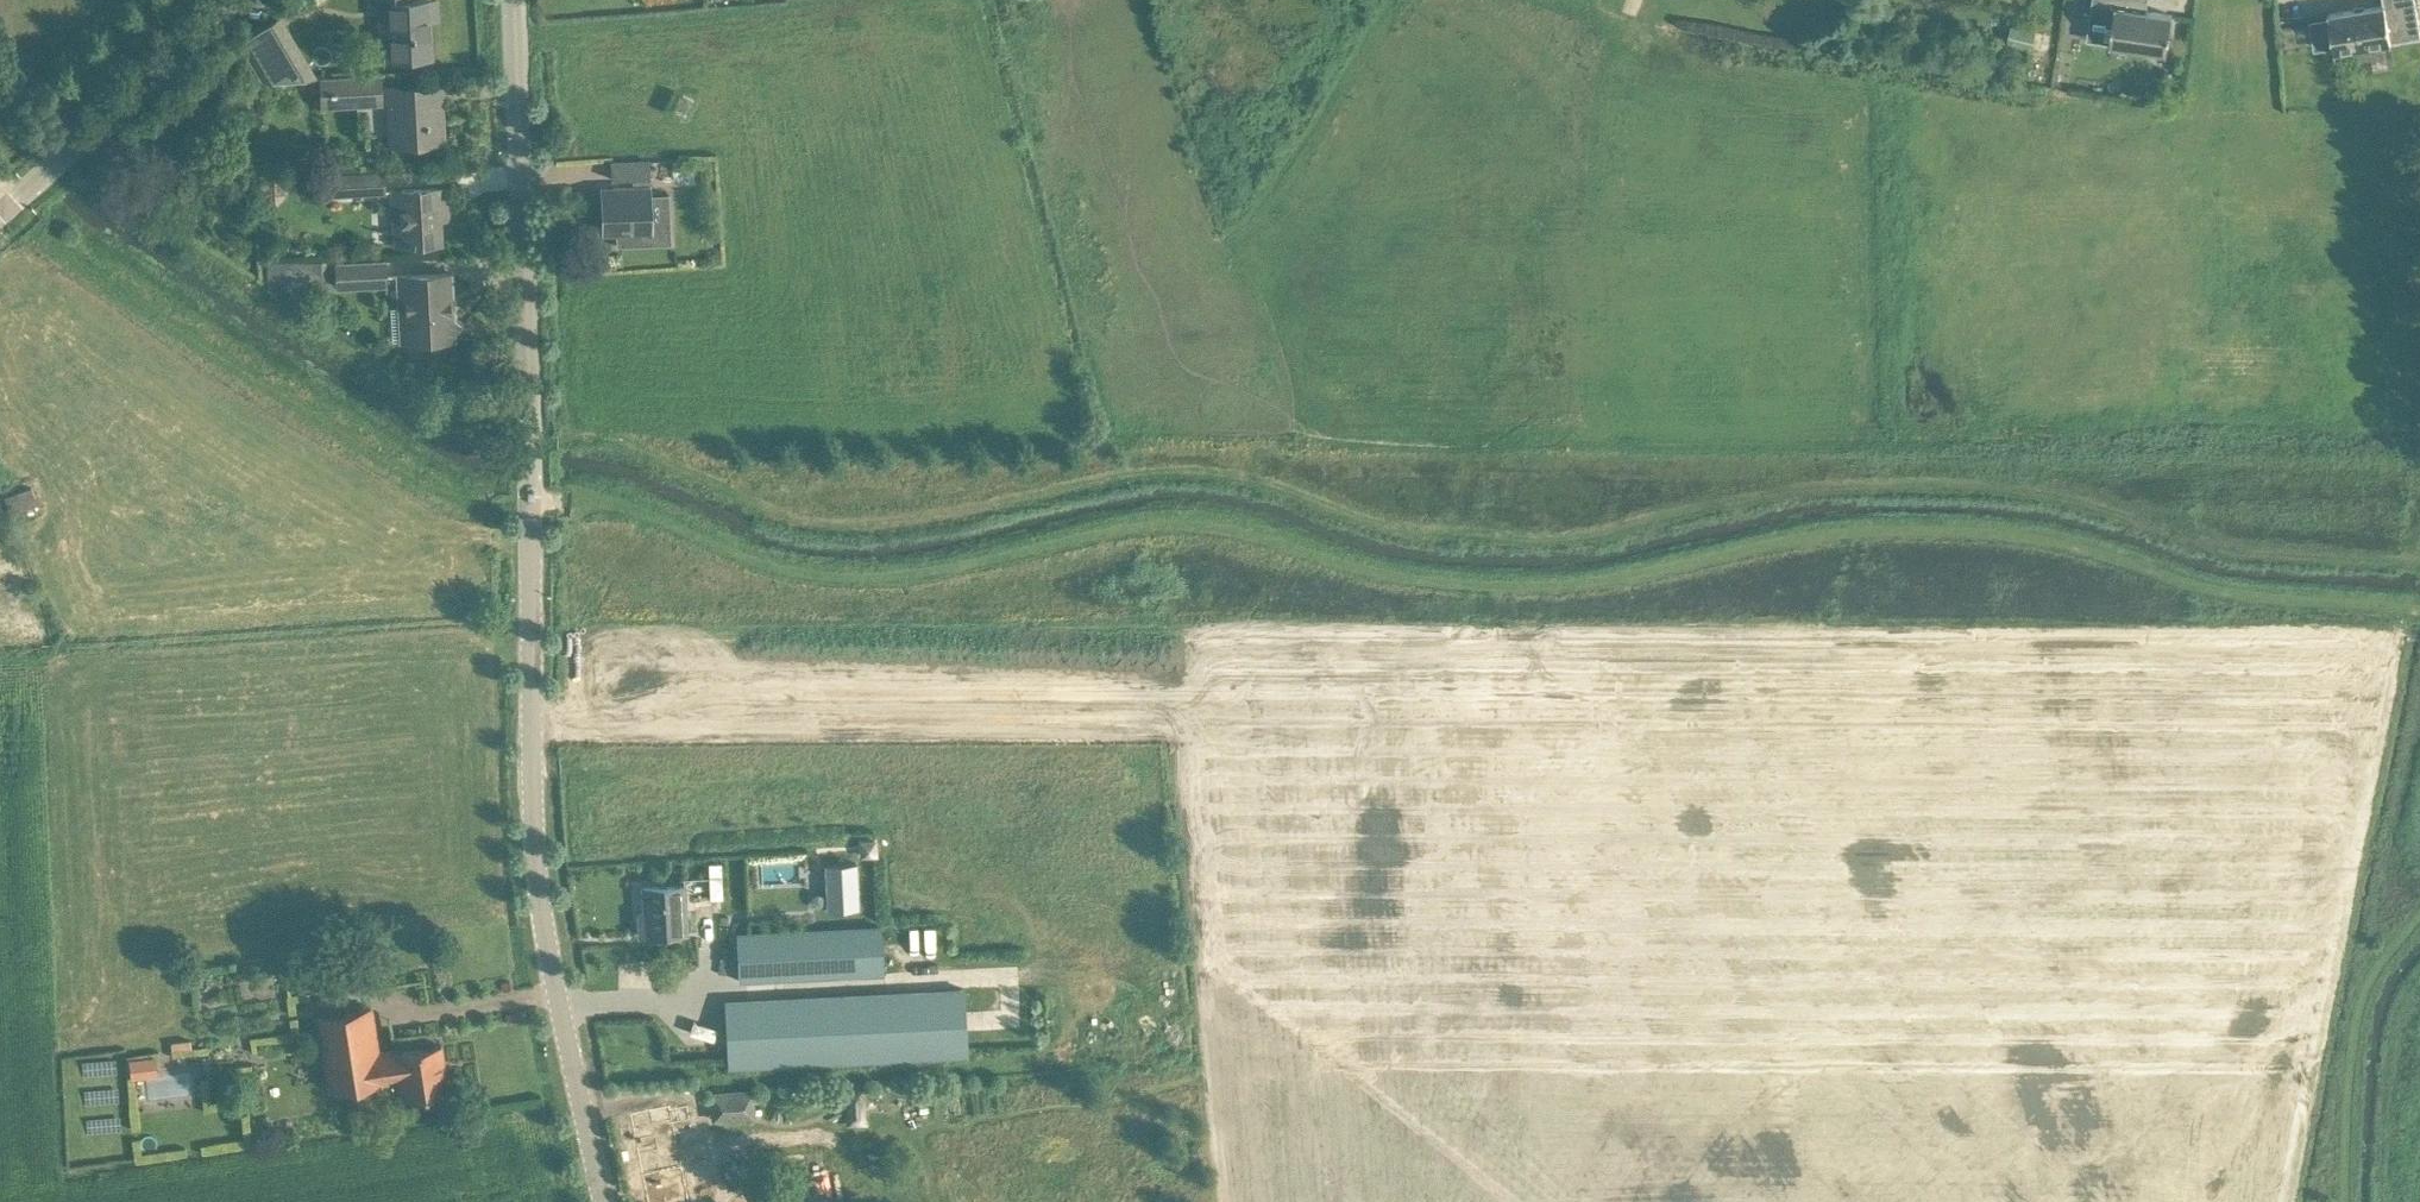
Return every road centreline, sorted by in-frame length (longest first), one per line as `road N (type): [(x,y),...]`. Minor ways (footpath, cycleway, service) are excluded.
road 1 (tertiary): [(603,1201),(537,868),(515,0)]
road 2 (tertiary): [(0,214),(233,0)]

